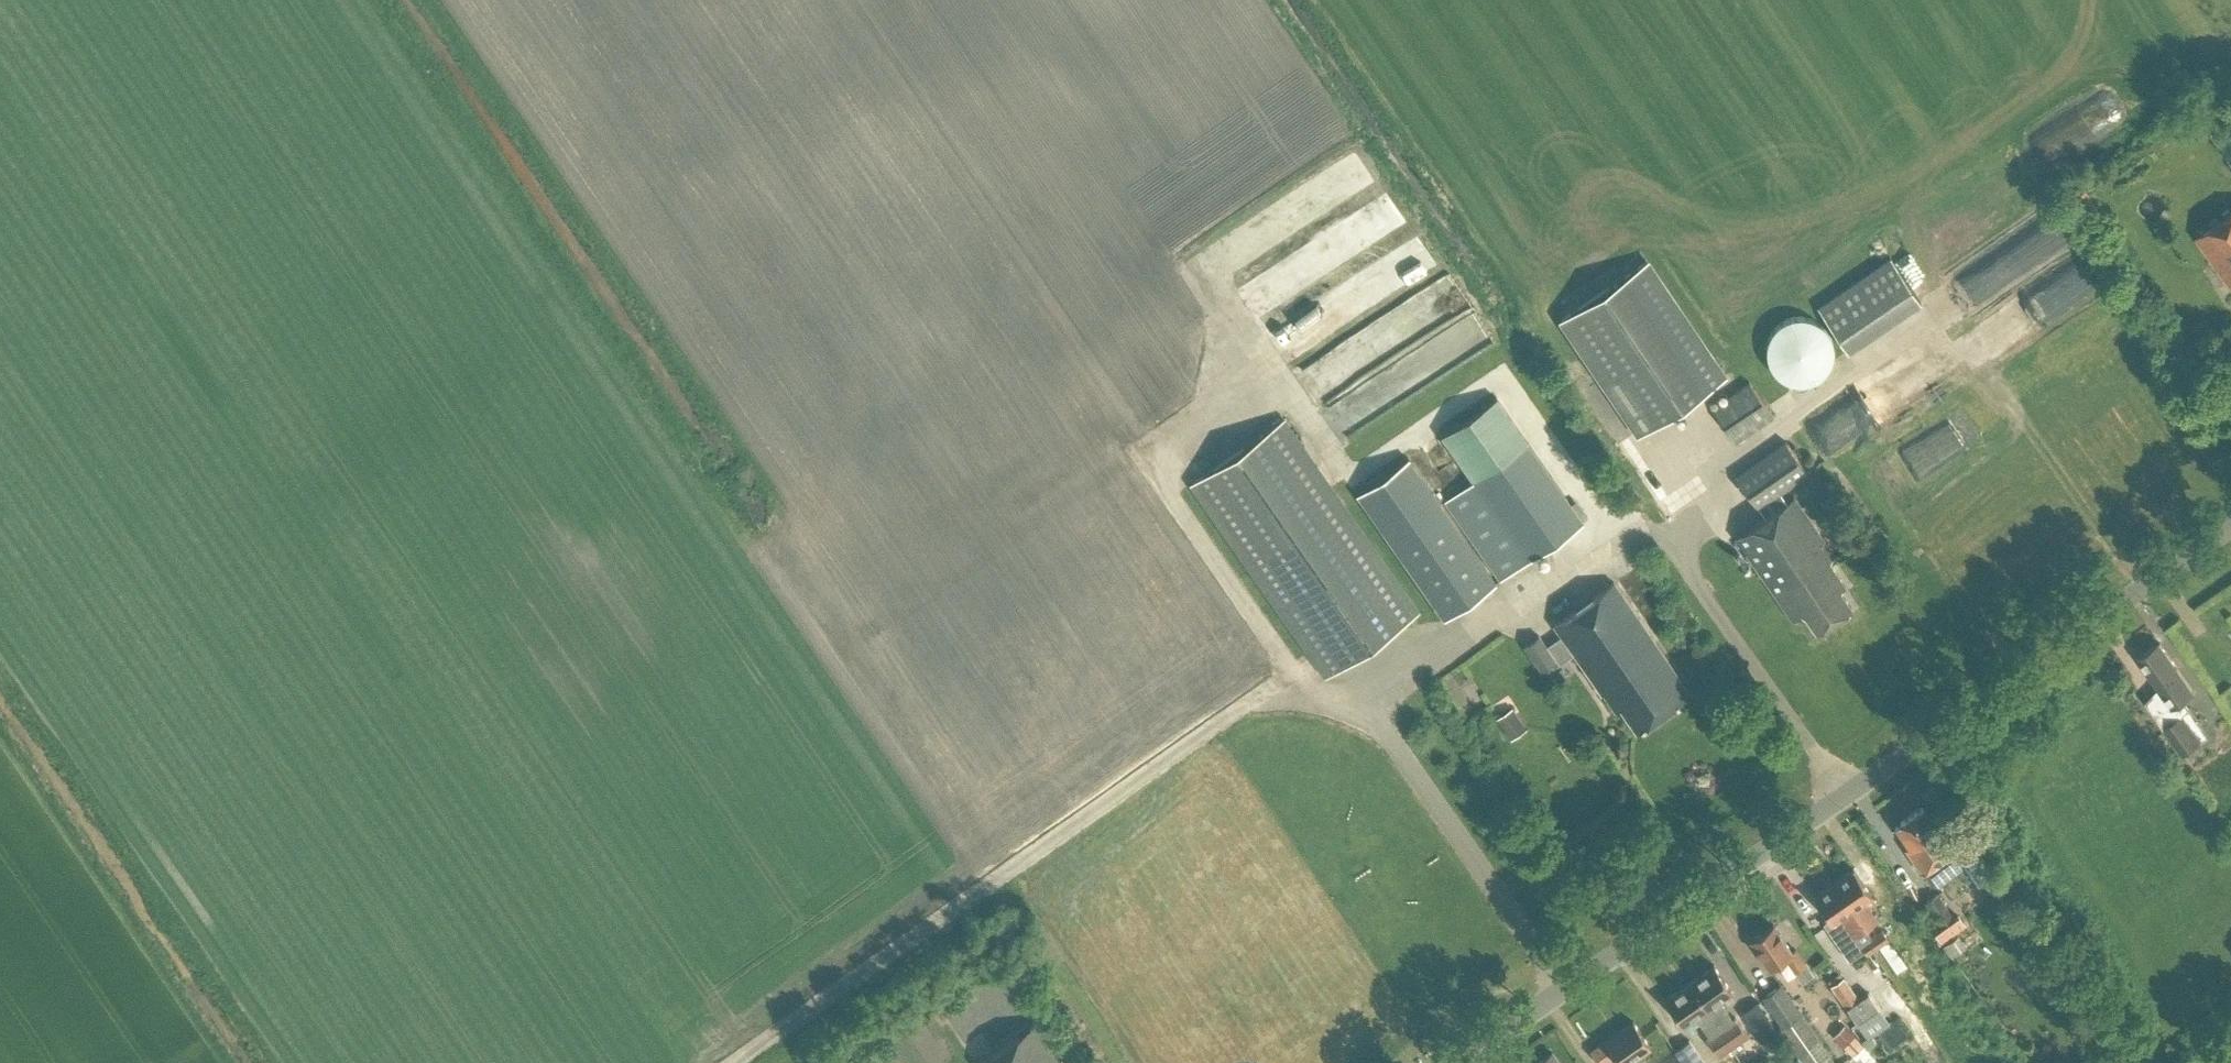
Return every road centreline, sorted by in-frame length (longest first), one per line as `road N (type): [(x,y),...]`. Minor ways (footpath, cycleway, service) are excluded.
road 1 (unclassified): [(1456,1062),(2230,522)]

